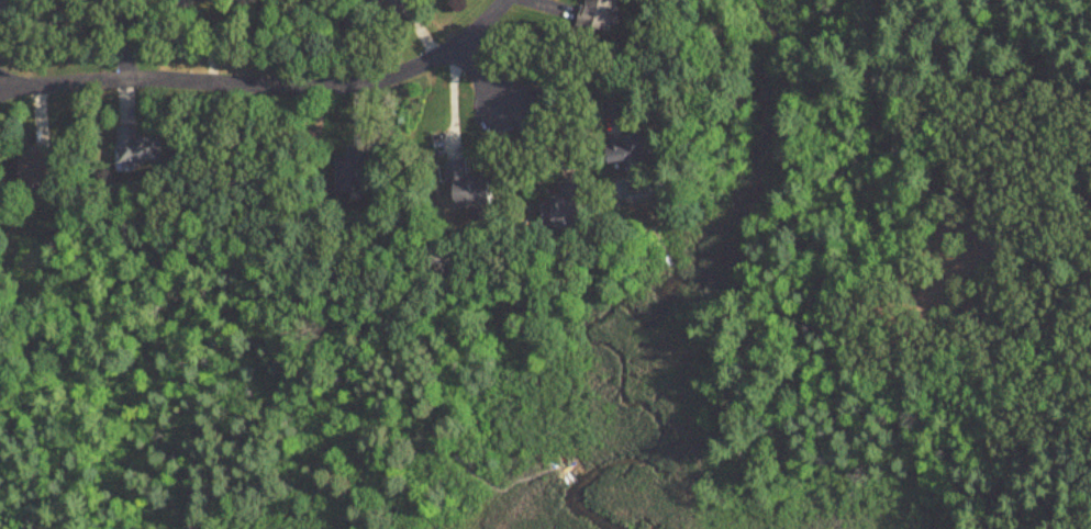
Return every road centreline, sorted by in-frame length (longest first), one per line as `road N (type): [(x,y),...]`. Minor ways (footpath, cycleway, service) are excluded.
road 1 (residential): [(336,87),(0,85)]
road 2 (residential): [(505,0),(453,44),(374,83)]

